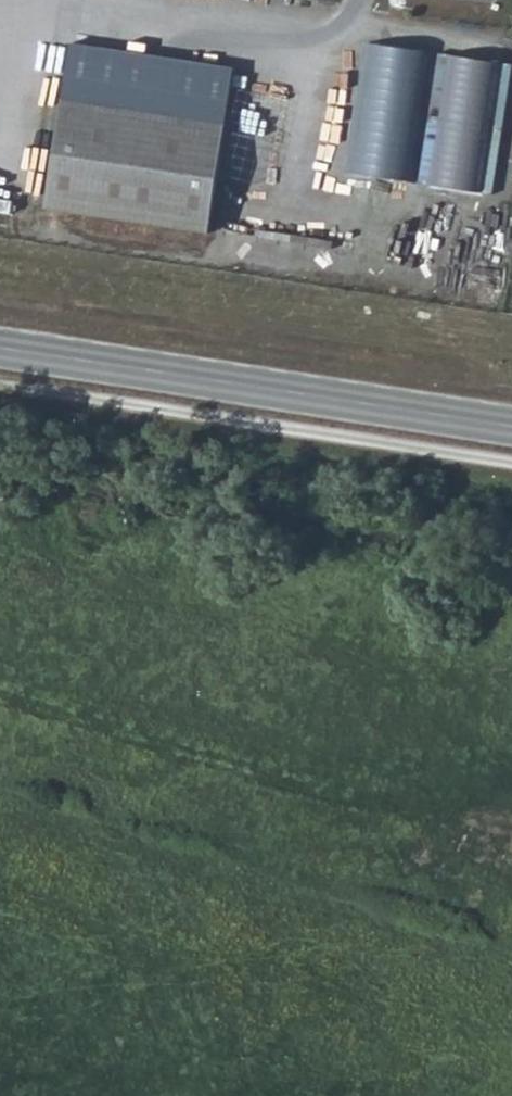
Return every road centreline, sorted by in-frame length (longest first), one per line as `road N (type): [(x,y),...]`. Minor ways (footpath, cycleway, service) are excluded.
road 1 (unclassified): [(0,350),(511,430)]

